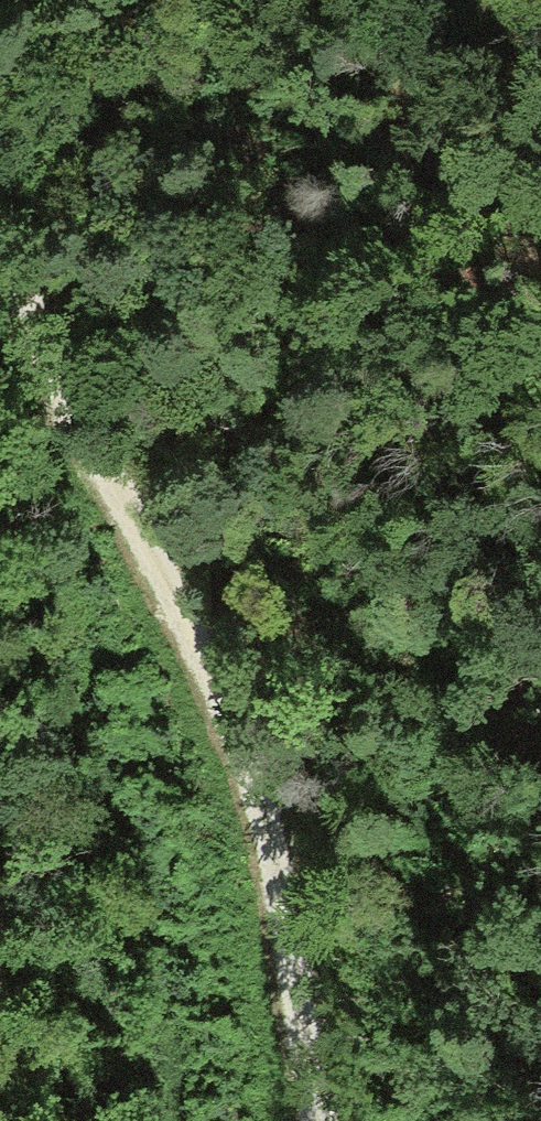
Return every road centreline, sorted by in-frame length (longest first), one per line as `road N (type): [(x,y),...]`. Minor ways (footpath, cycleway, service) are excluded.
road 1 (track): [(307,1120),(267,823),(0,229)]
road 2 (track): [(86,420),(73,476),(79,573),(161,910),(179,1120)]

